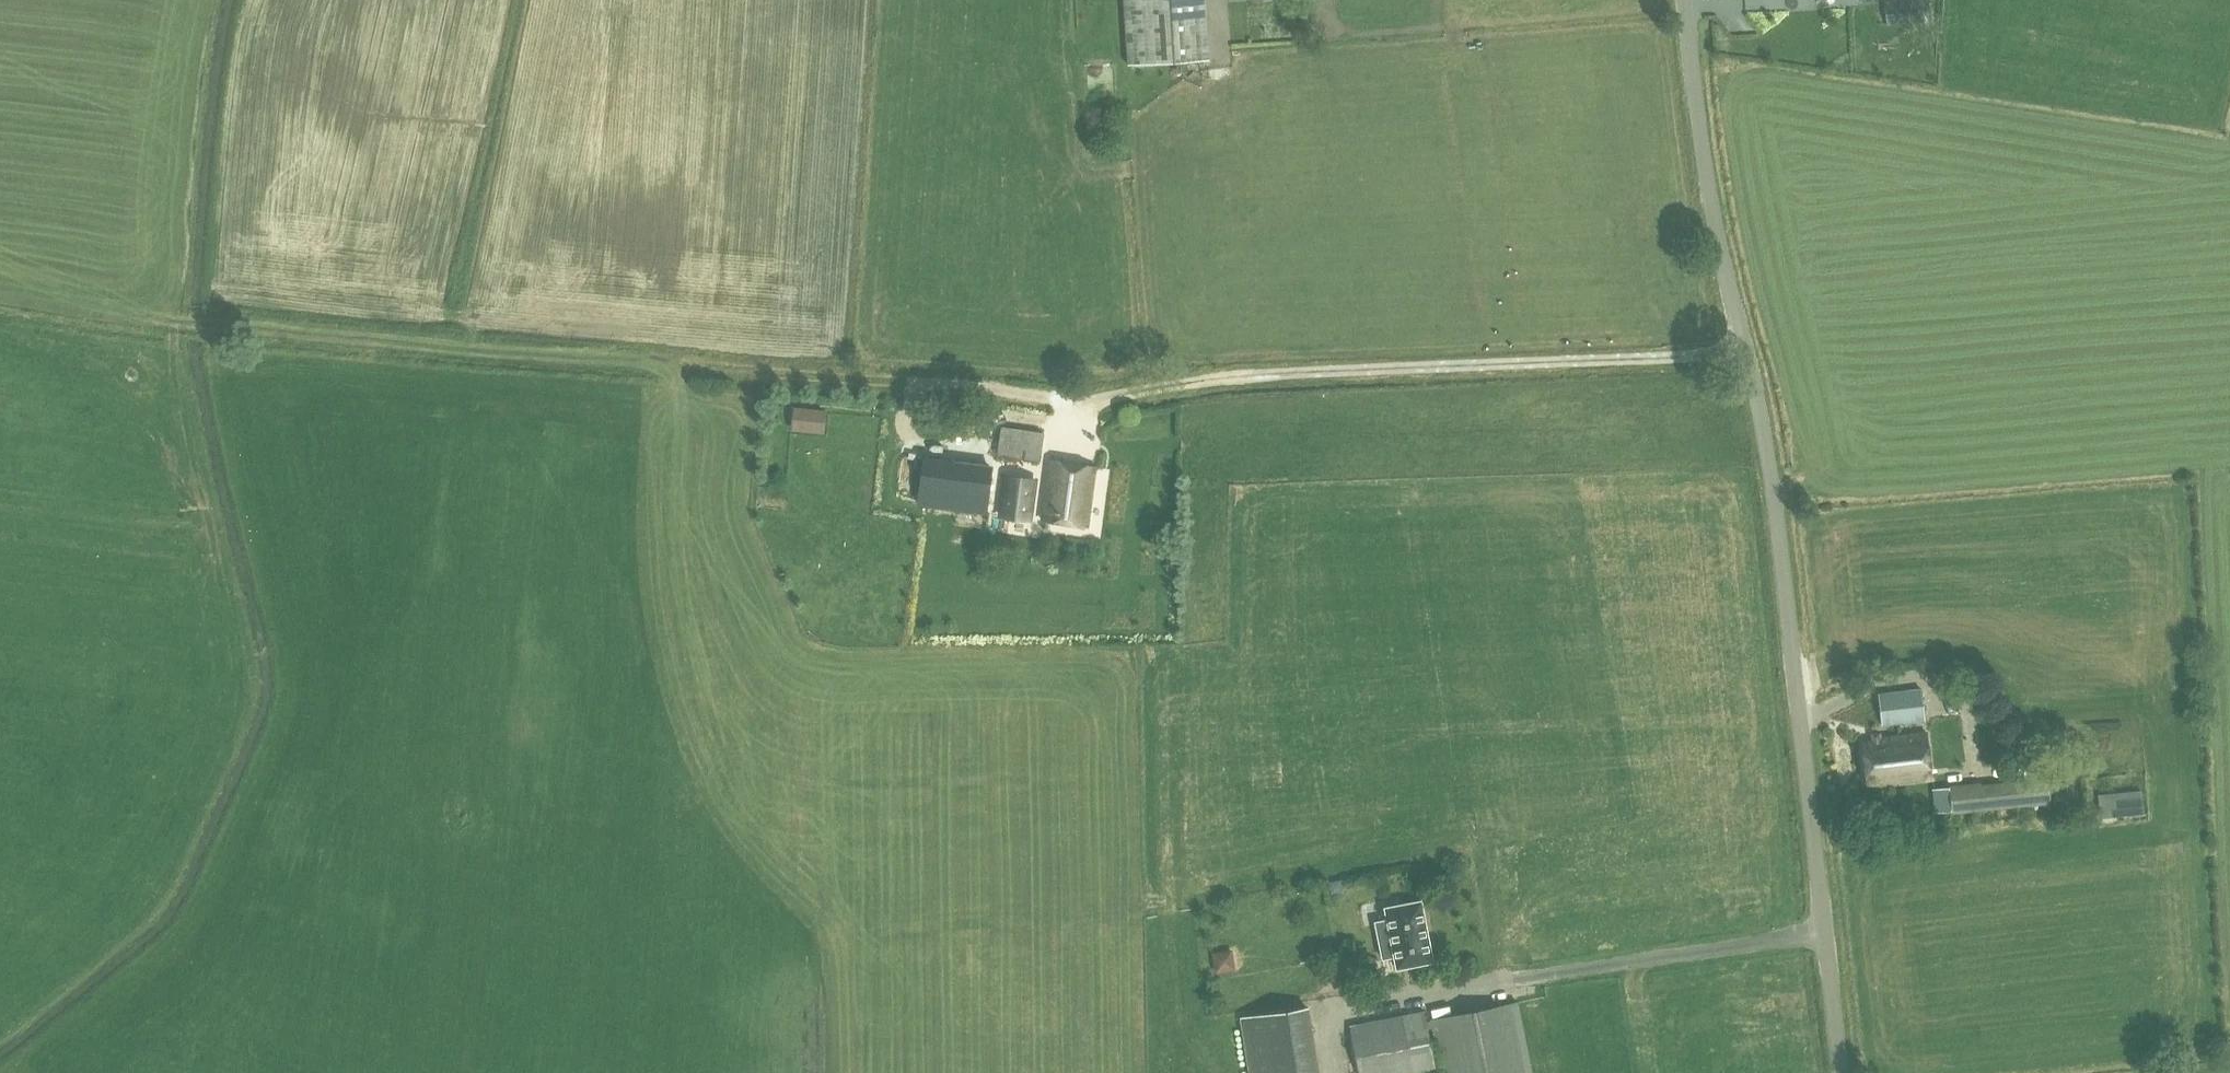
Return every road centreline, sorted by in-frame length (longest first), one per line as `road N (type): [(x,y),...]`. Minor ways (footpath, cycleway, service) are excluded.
road 1 (track): [(0,294),(174,325),(1099,400)]
road 2 (unclassified): [(1841,1072),(1773,482),(1712,204),(1686,0)]

